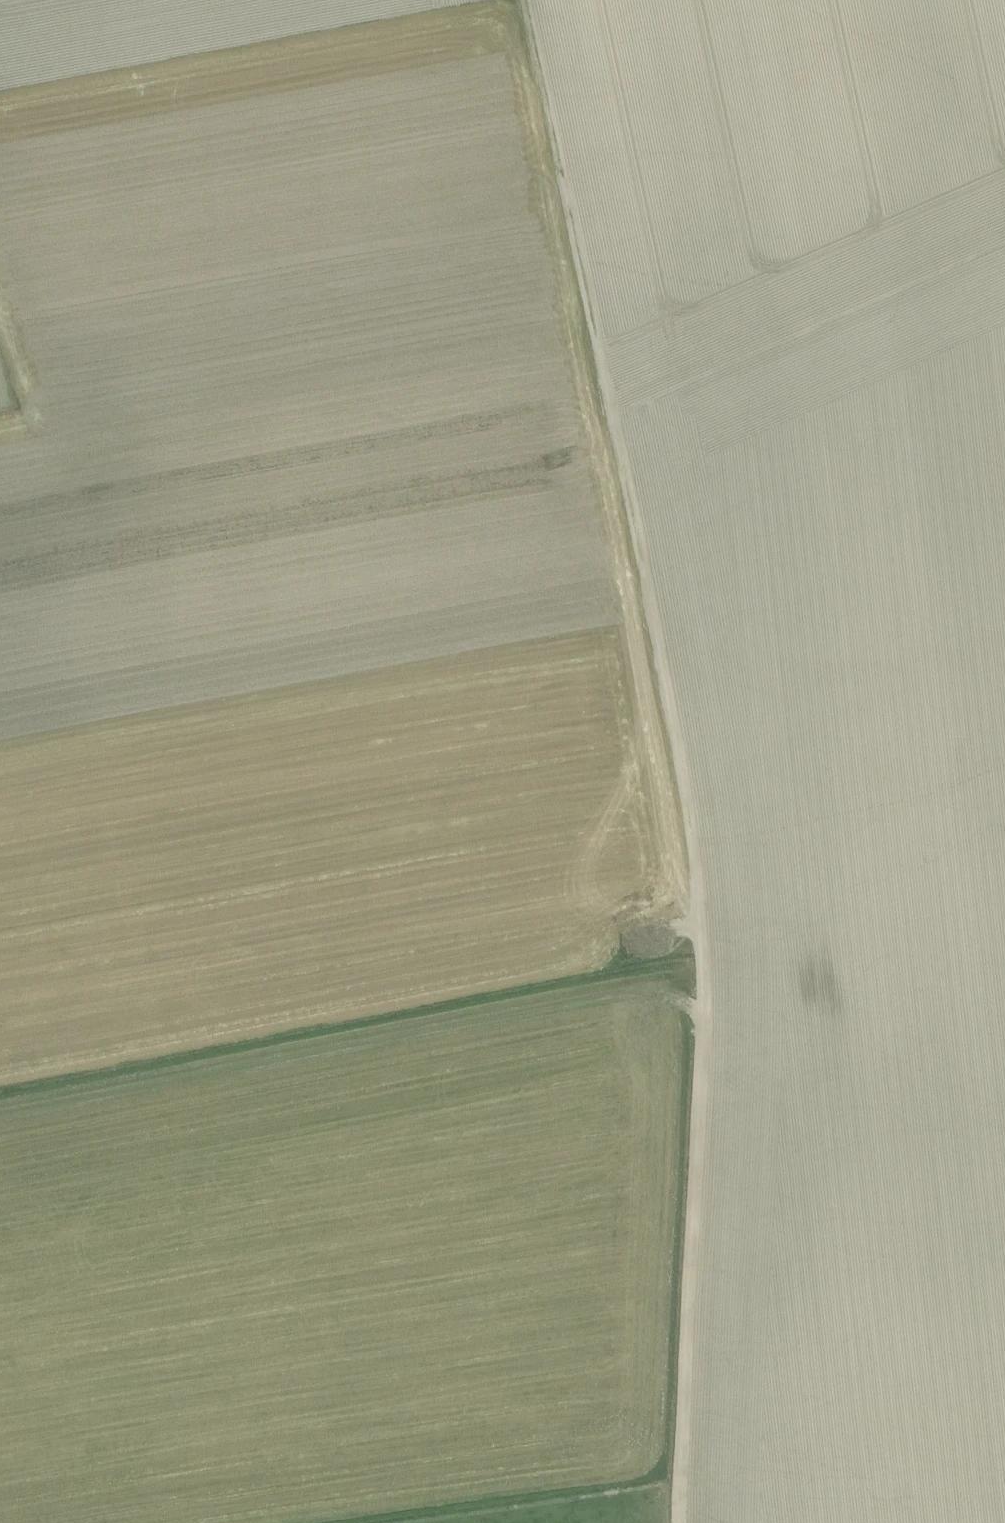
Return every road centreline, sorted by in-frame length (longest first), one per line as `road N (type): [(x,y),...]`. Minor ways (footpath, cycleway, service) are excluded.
road 1 (track): [(522,0),(695,881),(702,983),(679,1522)]

